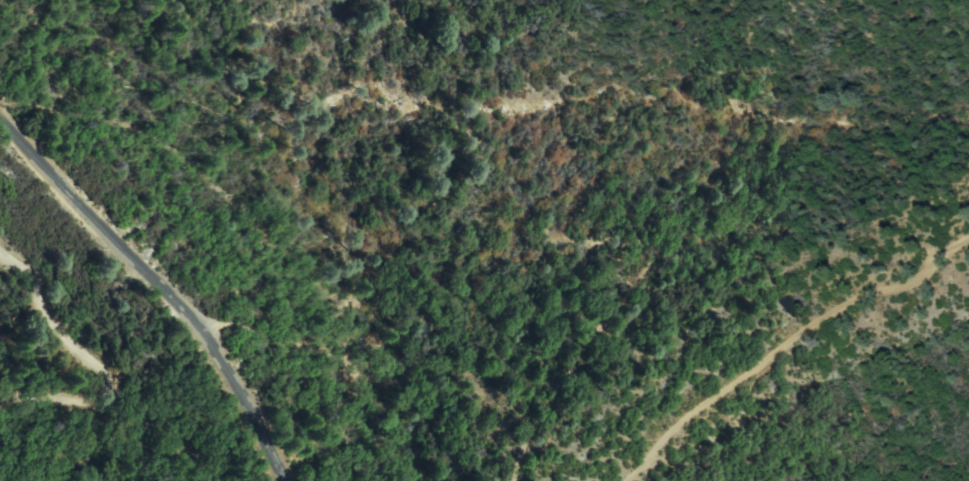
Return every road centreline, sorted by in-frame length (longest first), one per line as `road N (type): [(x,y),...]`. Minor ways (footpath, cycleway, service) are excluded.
road 1 (residential): [(0,133),(200,351),(272,480)]
road 2 (track): [(633,480),(684,429),(846,310),(903,295),(968,243)]
road 3 (track): [(0,257),(68,336),(121,379),(116,389),(86,399),(0,396)]

